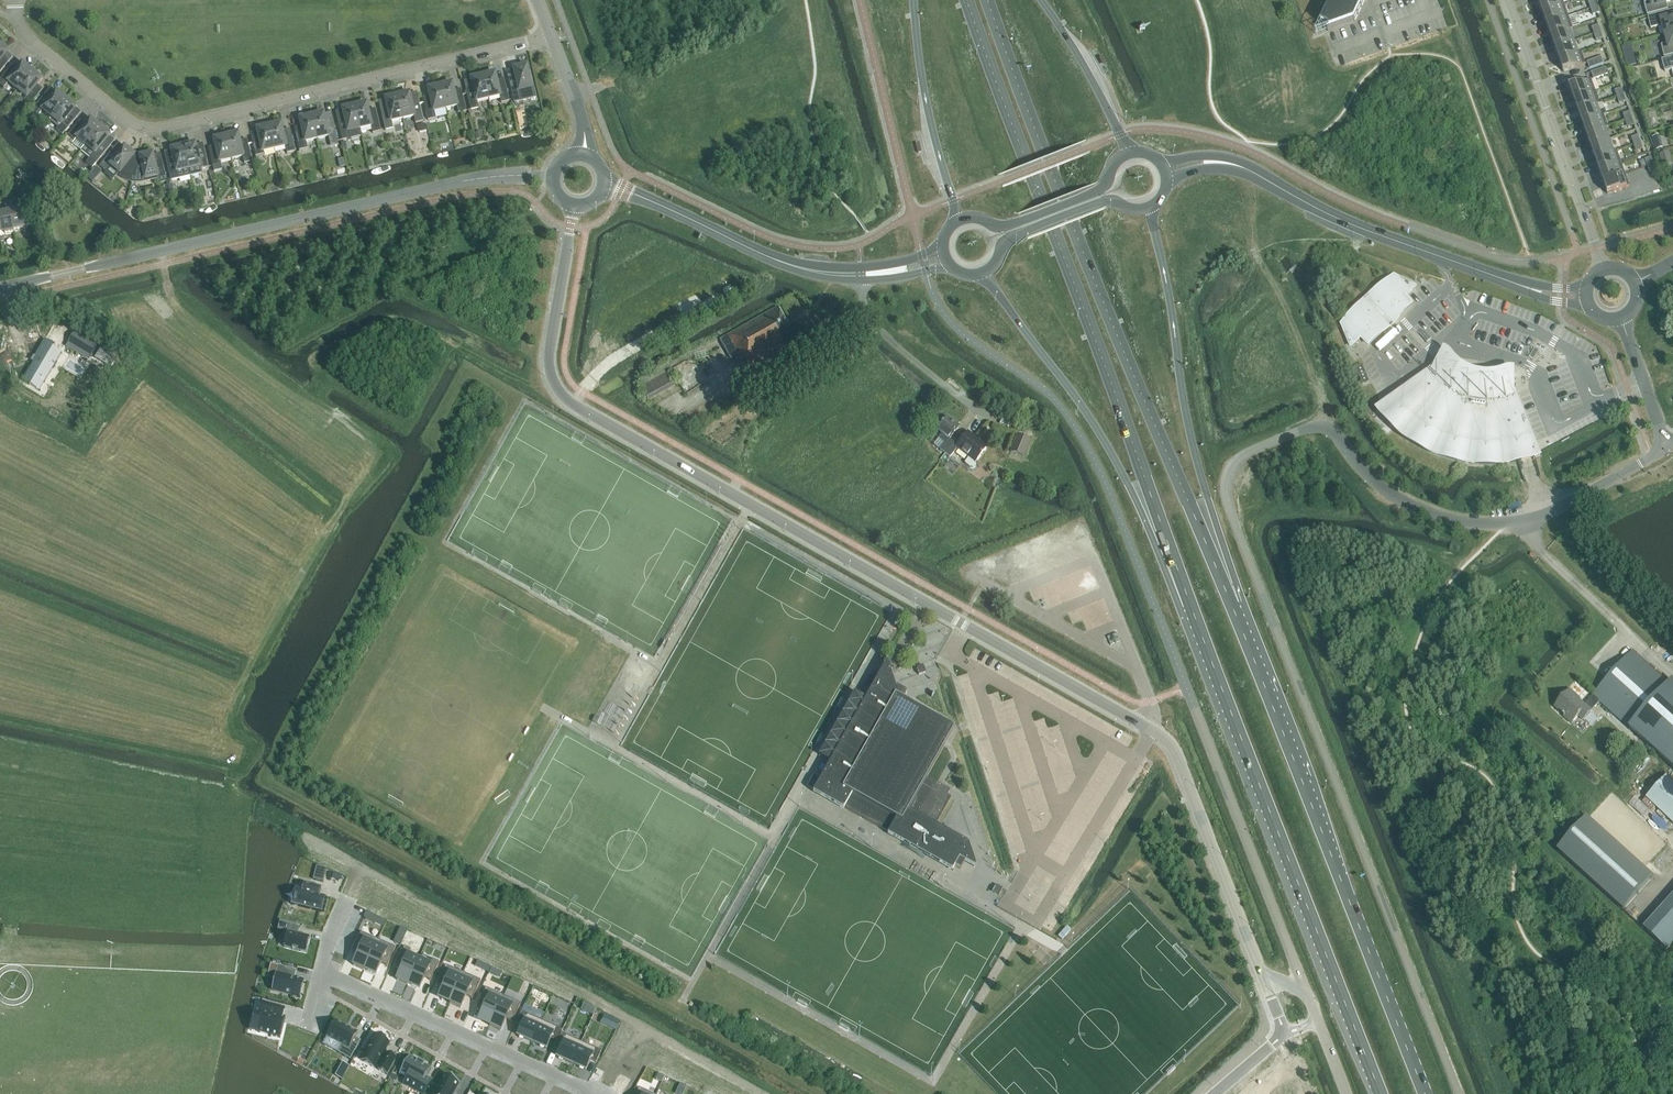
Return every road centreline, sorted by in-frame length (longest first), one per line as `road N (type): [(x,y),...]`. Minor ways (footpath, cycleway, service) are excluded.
road 1 (unclassified): [(1458,1093),(1233,521),(1229,473),(1250,452),(1325,426),(1370,477),(1409,504),(1448,519),(1503,524),(1561,507),(1666,448)]
road 2 (unclassified): [(573,205),(549,351),(550,374),(565,399),(1164,738),(1263,977)]
road 3 (primary): [(967,0),(1197,634)]
road 4 (primary): [(1234,610),(1081,250),(989,0)]
road 5 (residential): [(552,35),(148,127),(27,36),(15,0)]
road 6 (tertiary): [(0,288),(470,180),(551,177)]
road 7 (primary): [(1425,1093),(1234,610)]
road 8 (primary): [(1197,634),(1379,1093)]
road 9 (tertiary): [(1587,284),(1530,282),(1372,228),(1230,156),(1162,162)]
road 10 (tertiary): [(1168,179),(1227,169),(1370,235),(1543,298),(1588,305)]
road 11 (primary): [(984,272),(1115,459),(1197,634)]
road 12 (primary): [(1234,610),(1187,421),(1150,210)]
road 13 (residential): [(322,970),(588,1093)]
road 14 (unclassified): [(1604,269),(1508,0)]
road 15 (primary): [(913,0),(923,82),(957,220)]
road 16 (residential): [(861,280),(871,322),(992,418)]
road 17 (tertiary): [(1129,152),(1101,187),(1006,225),(957,220)]
road 18 (tertiary): [(984,272),(1008,240),(1099,203),(1150,210)]
road 19 (primary): [(1129,152),(1042,0)]
road 20 (tertiary): [(604,185),(732,239)]
road 21 (unclassified): [(1666,448),(1621,317)]
road 22 (tertiary): [(732,239),(787,267),(861,280)]
road 23 (tertiary): [(861,266),(799,262),(732,239)]
road 24 (track): [(1325,426),(1285,305)]

